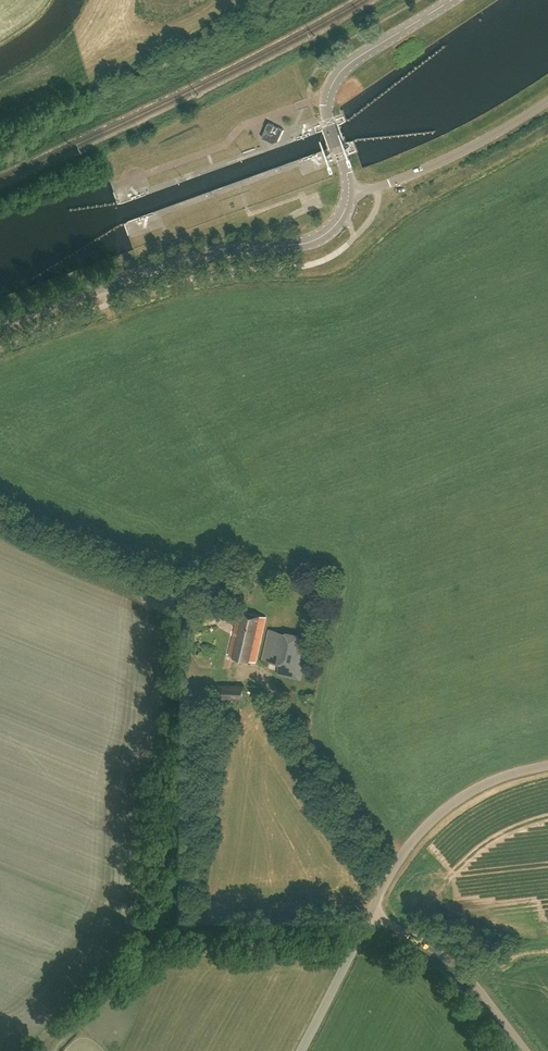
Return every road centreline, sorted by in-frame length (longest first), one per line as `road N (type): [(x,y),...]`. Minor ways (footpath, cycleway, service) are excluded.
road 1 (tertiary): [(0,322),(174,262),(308,242),(341,221),(349,192)]
road 2 (tertiary): [(349,192),(327,116),(333,83),(355,58),(449,0)]
road 3 (unclassified): [(368,918),(389,875),(436,816),(487,783),(547,765)]
road 4 (unclassified): [(547,102),(414,175),(349,192)]
road 5 (unclassified): [(528,1050),(450,961),(368,918)]
road 6 (unclassified): [(301,1050),(368,918)]

